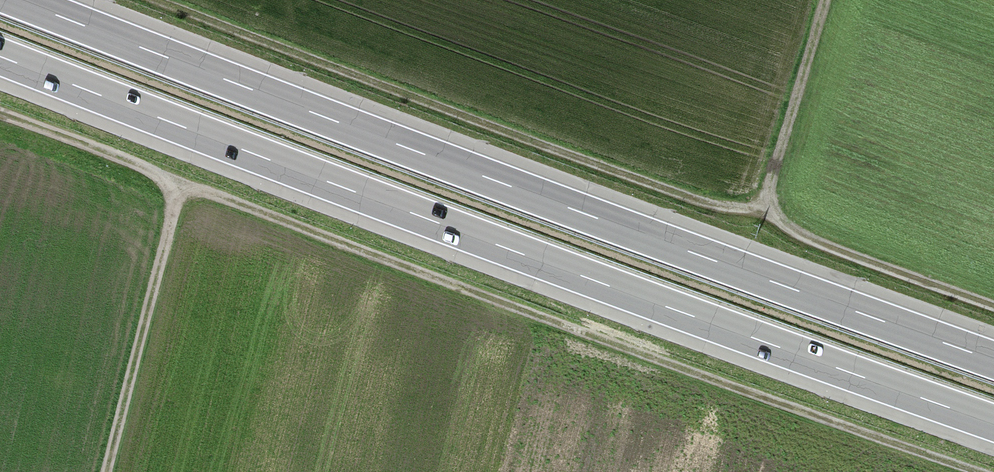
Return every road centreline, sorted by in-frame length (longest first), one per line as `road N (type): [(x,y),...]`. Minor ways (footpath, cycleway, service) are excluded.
road 1 (motorway): [(0,56),(993,421)]
road 2 (motorway): [(993,359),(18,0)]
road 3 (track): [(956,471),(185,190)]
road 4 (track): [(765,223),(682,203),(141,0)]
road 5 (track): [(113,471),(185,190),(0,119)]
road 6 (track): [(765,223),(842,260),(993,313)]
road 7 (track): [(830,0),(765,223)]

